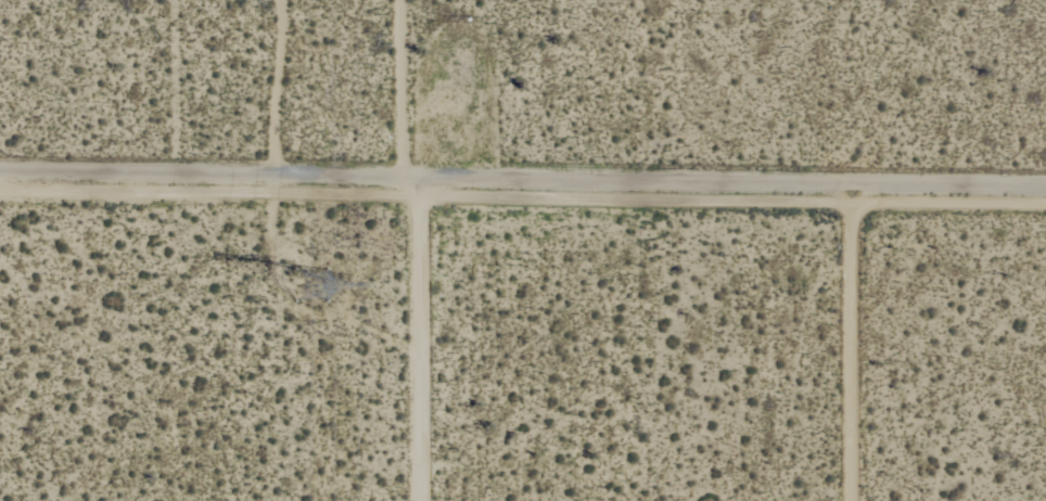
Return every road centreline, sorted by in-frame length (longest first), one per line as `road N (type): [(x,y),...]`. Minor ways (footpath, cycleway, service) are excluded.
road 1 (residential): [(1045,192),(270,176),(27,179)]
road 2 (residential): [(418,500),(411,0)]
road 3 (residential): [(852,500),(852,185)]
road 4 (residential): [(27,179),(28,0)]
road 5 (residential): [(266,0),(270,176)]

